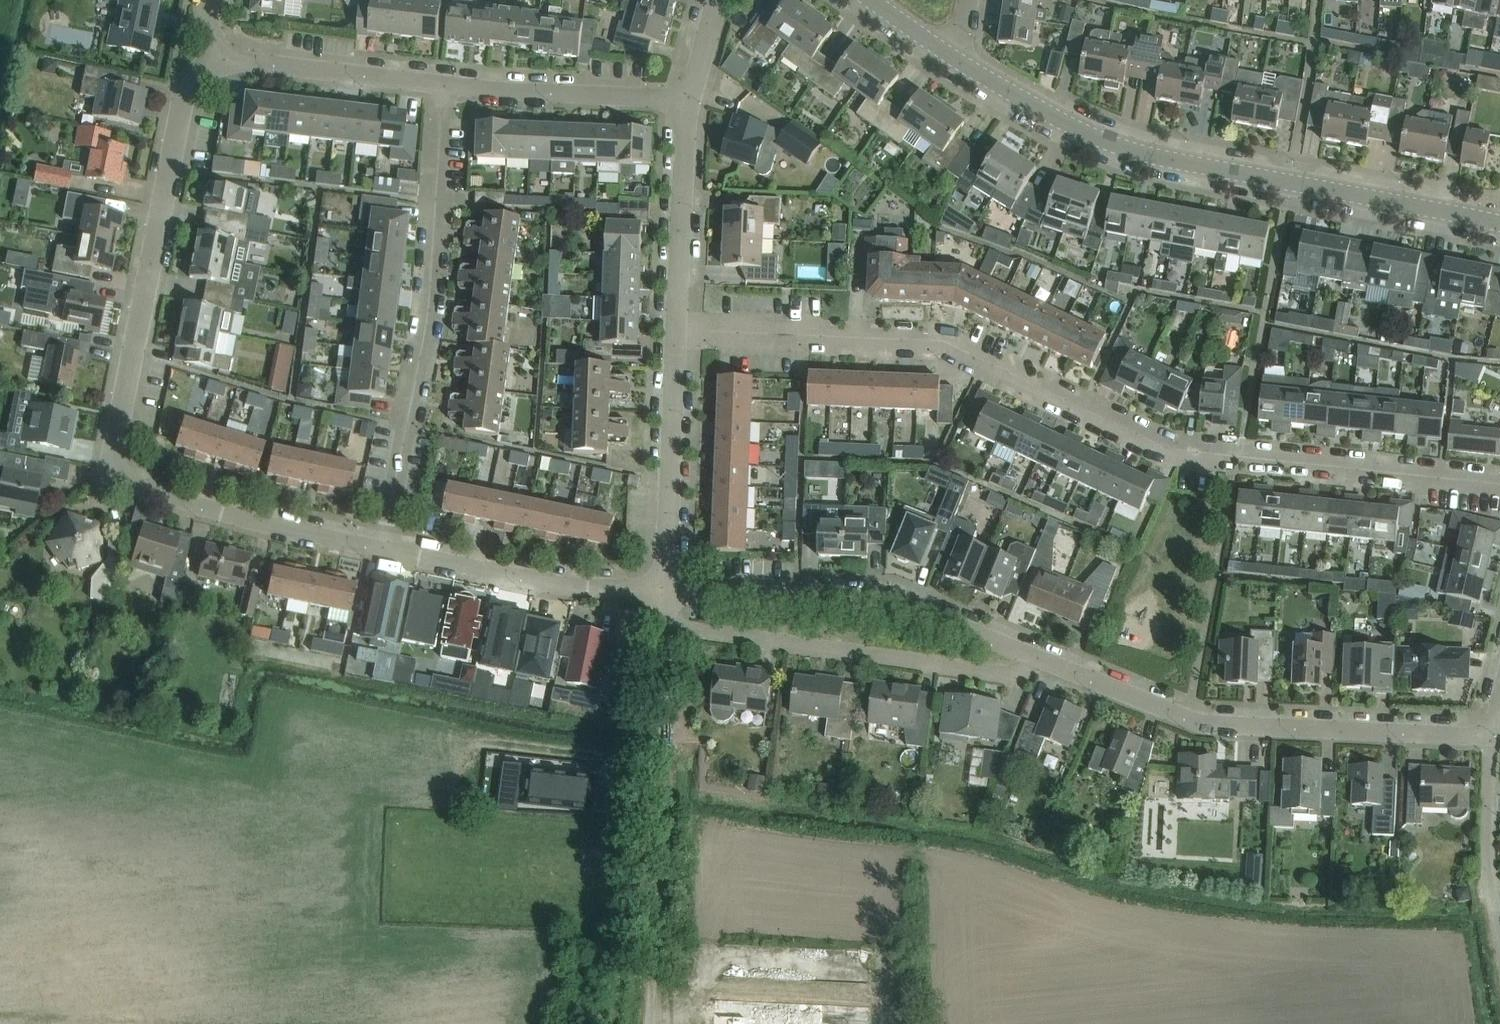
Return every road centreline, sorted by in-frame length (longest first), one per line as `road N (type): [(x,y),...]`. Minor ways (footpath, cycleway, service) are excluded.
road 1 (residential): [(1499,488),(1179,458),(946,347),(677,333)]
road 2 (residential): [(1486,738),(1187,721),(878,598),(662,594)]
road 3 (residential): [(214,43),(185,94),(117,468),(135,491),(379,547)]
road 4 (residential): [(1499,229),(1134,151),(1069,124),(955,55)]
road 5 (residential): [(379,547),(433,299),(443,87)]
road 6 (residential): [(379,547),(571,586),(662,594)]
road 7 (residential): [(662,594),(677,333)]
road 8 (residential): [(688,101),(443,87)]
road 9 (residential): [(443,87),(243,64),(214,43)]
road 10 (residential): [(1499,971),(1484,887),(1486,738)]
road 11 (residential): [(677,333),(688,101)]

